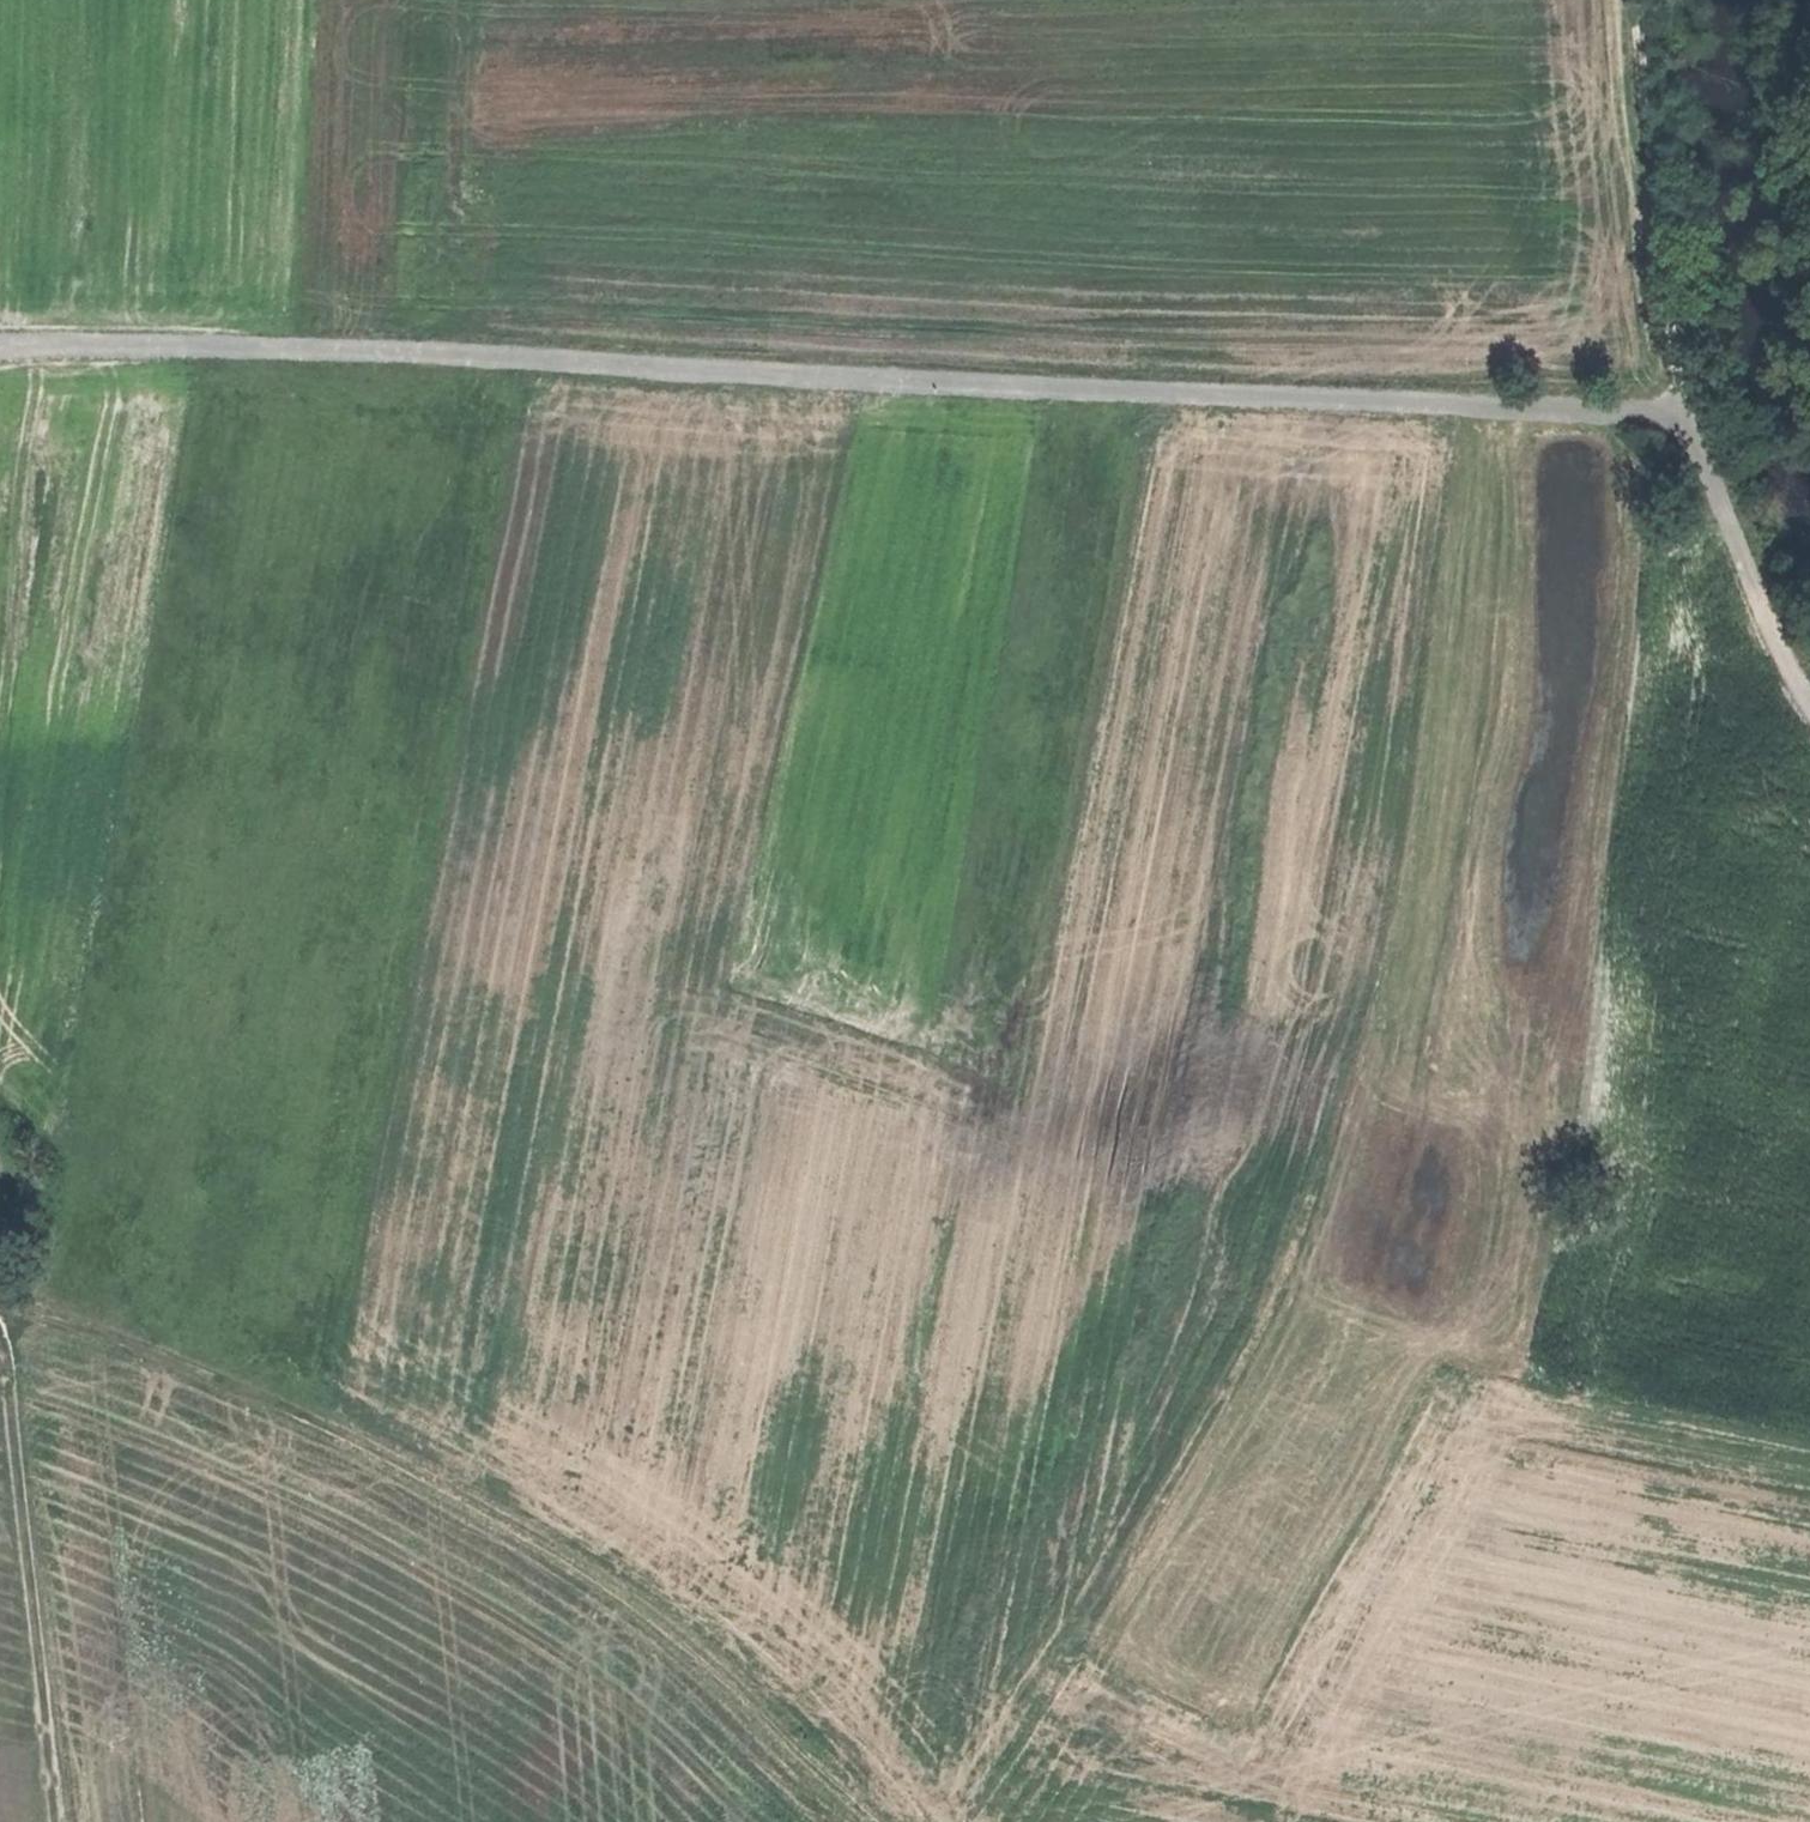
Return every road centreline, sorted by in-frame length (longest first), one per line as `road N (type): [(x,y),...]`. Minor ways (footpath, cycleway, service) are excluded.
road 1 (track): [(0,344),(424,352),(1678,416)]
road 2 (track): [(0,1290),(345,1430),(487,1501),(616,1579),(731,1670),(867,1821)]
road 3 (track): [(0,1356),(51,1821)]
road 4 (track): [(1649,0),(1678,416)]
road 5 (track): [(1678,416),(1794,686),(1809,704)]

